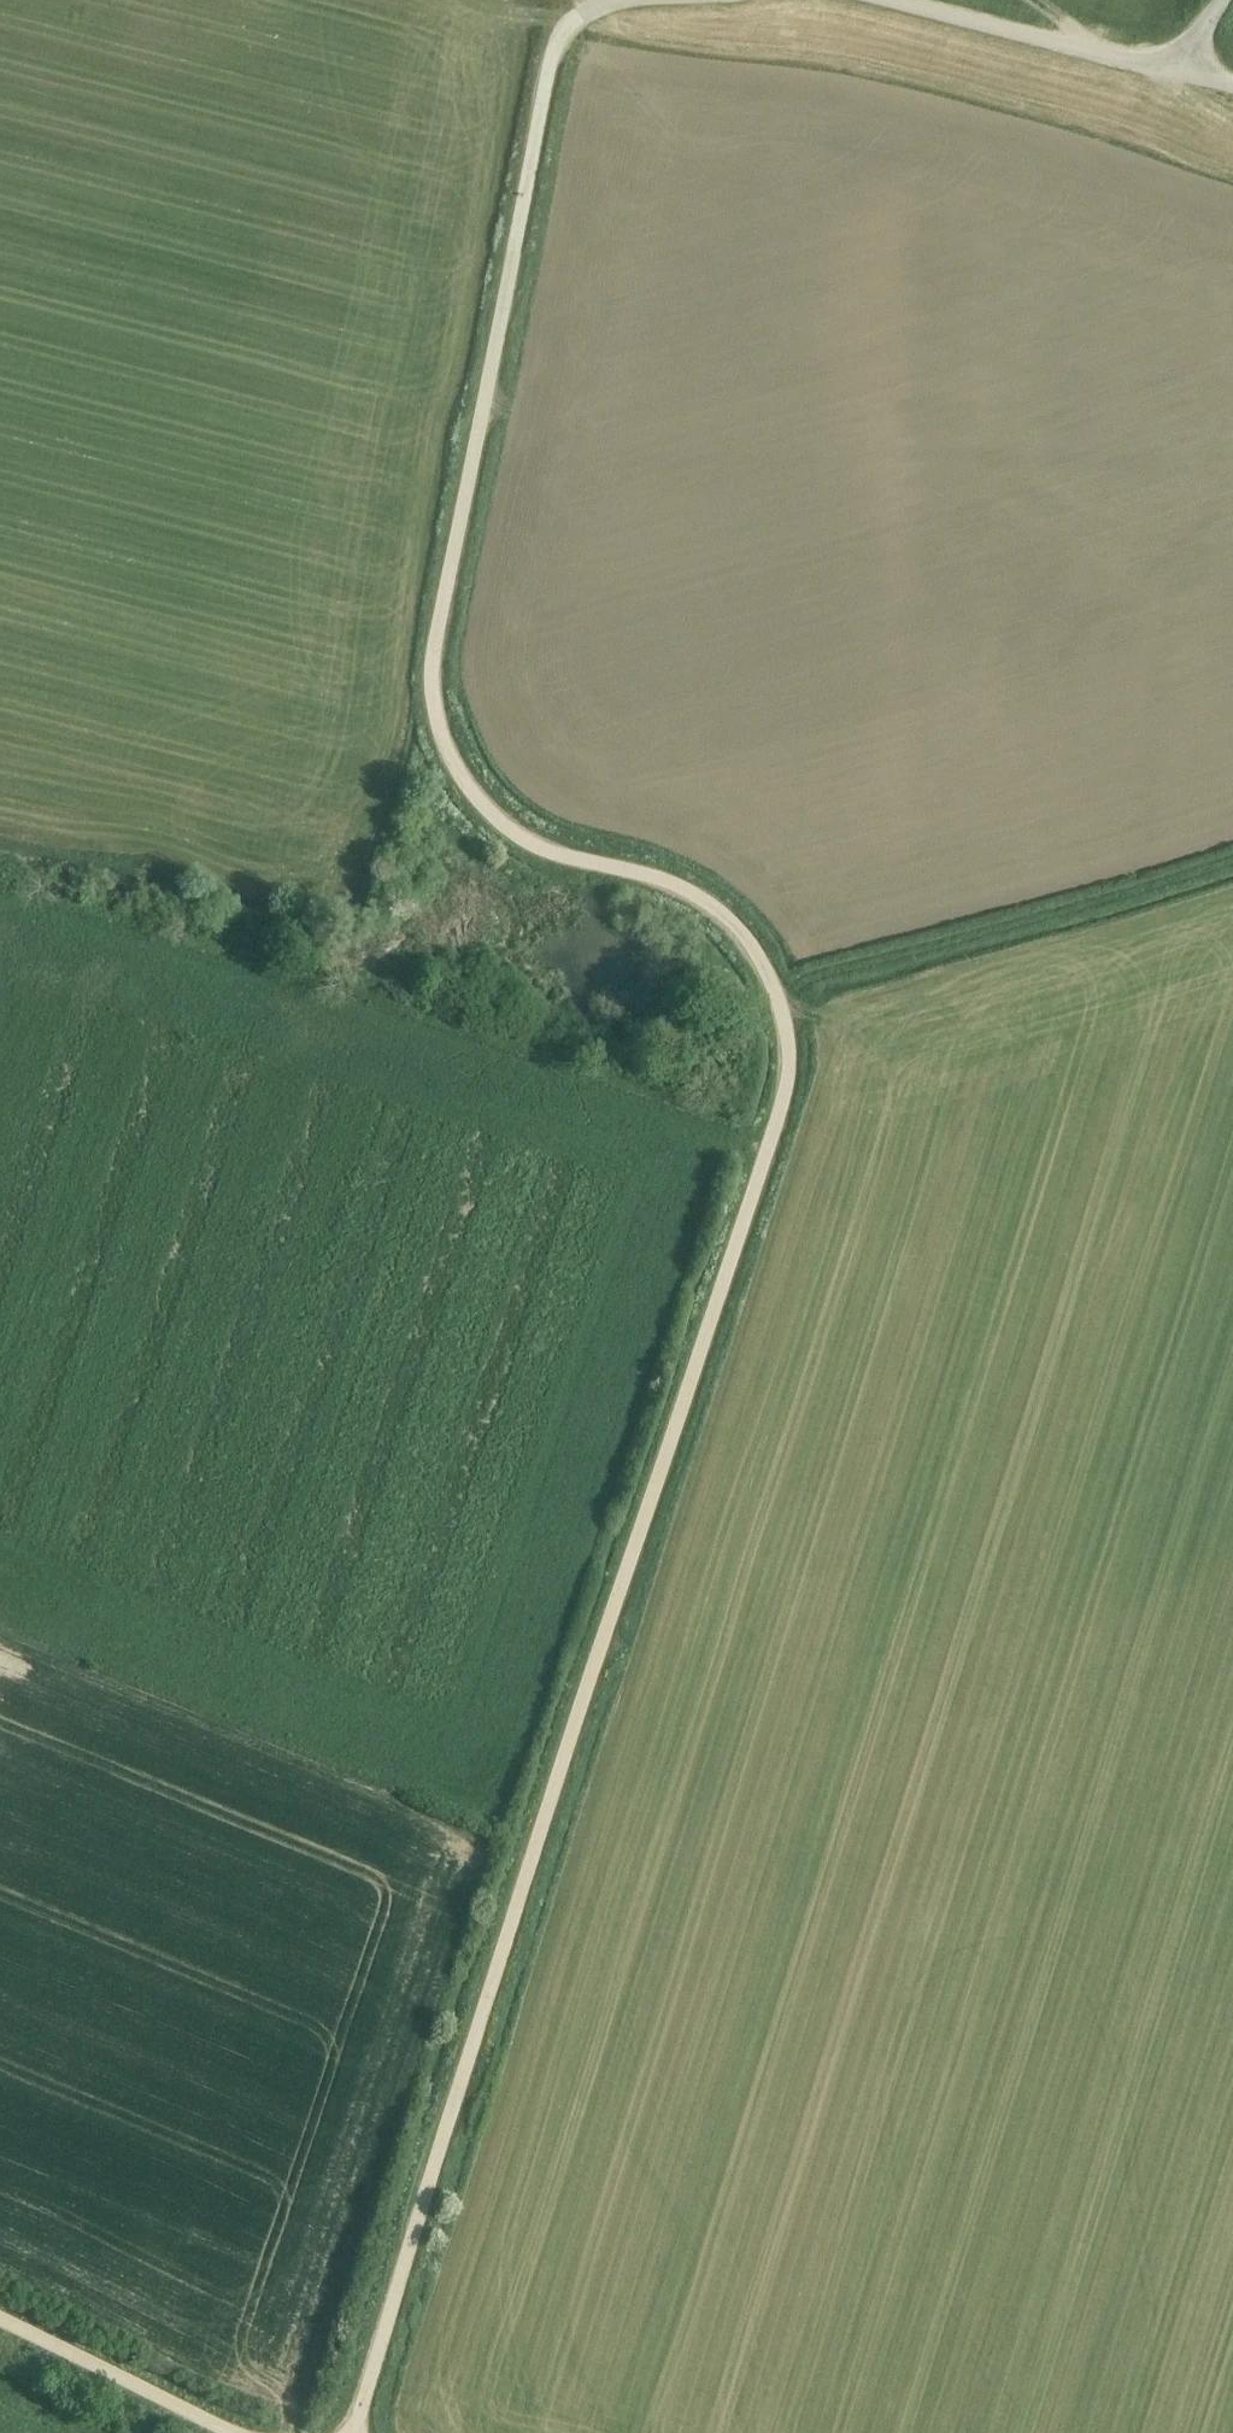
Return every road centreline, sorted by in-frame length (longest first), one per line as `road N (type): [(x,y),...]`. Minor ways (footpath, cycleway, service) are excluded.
road 1 (unclassified): [(354,2432),(605,1626),(782,1115),(787,1078),(770,982),(727,923),(665,883),(568,860),(503,832),(461,783),(432,702),(441,616),(549,77),(579,19),(631,0)]
road 2 (unclassified): [(1179,73),(885,0)]
road 3 (unclassified): [(235,2432),(0,2318)]

